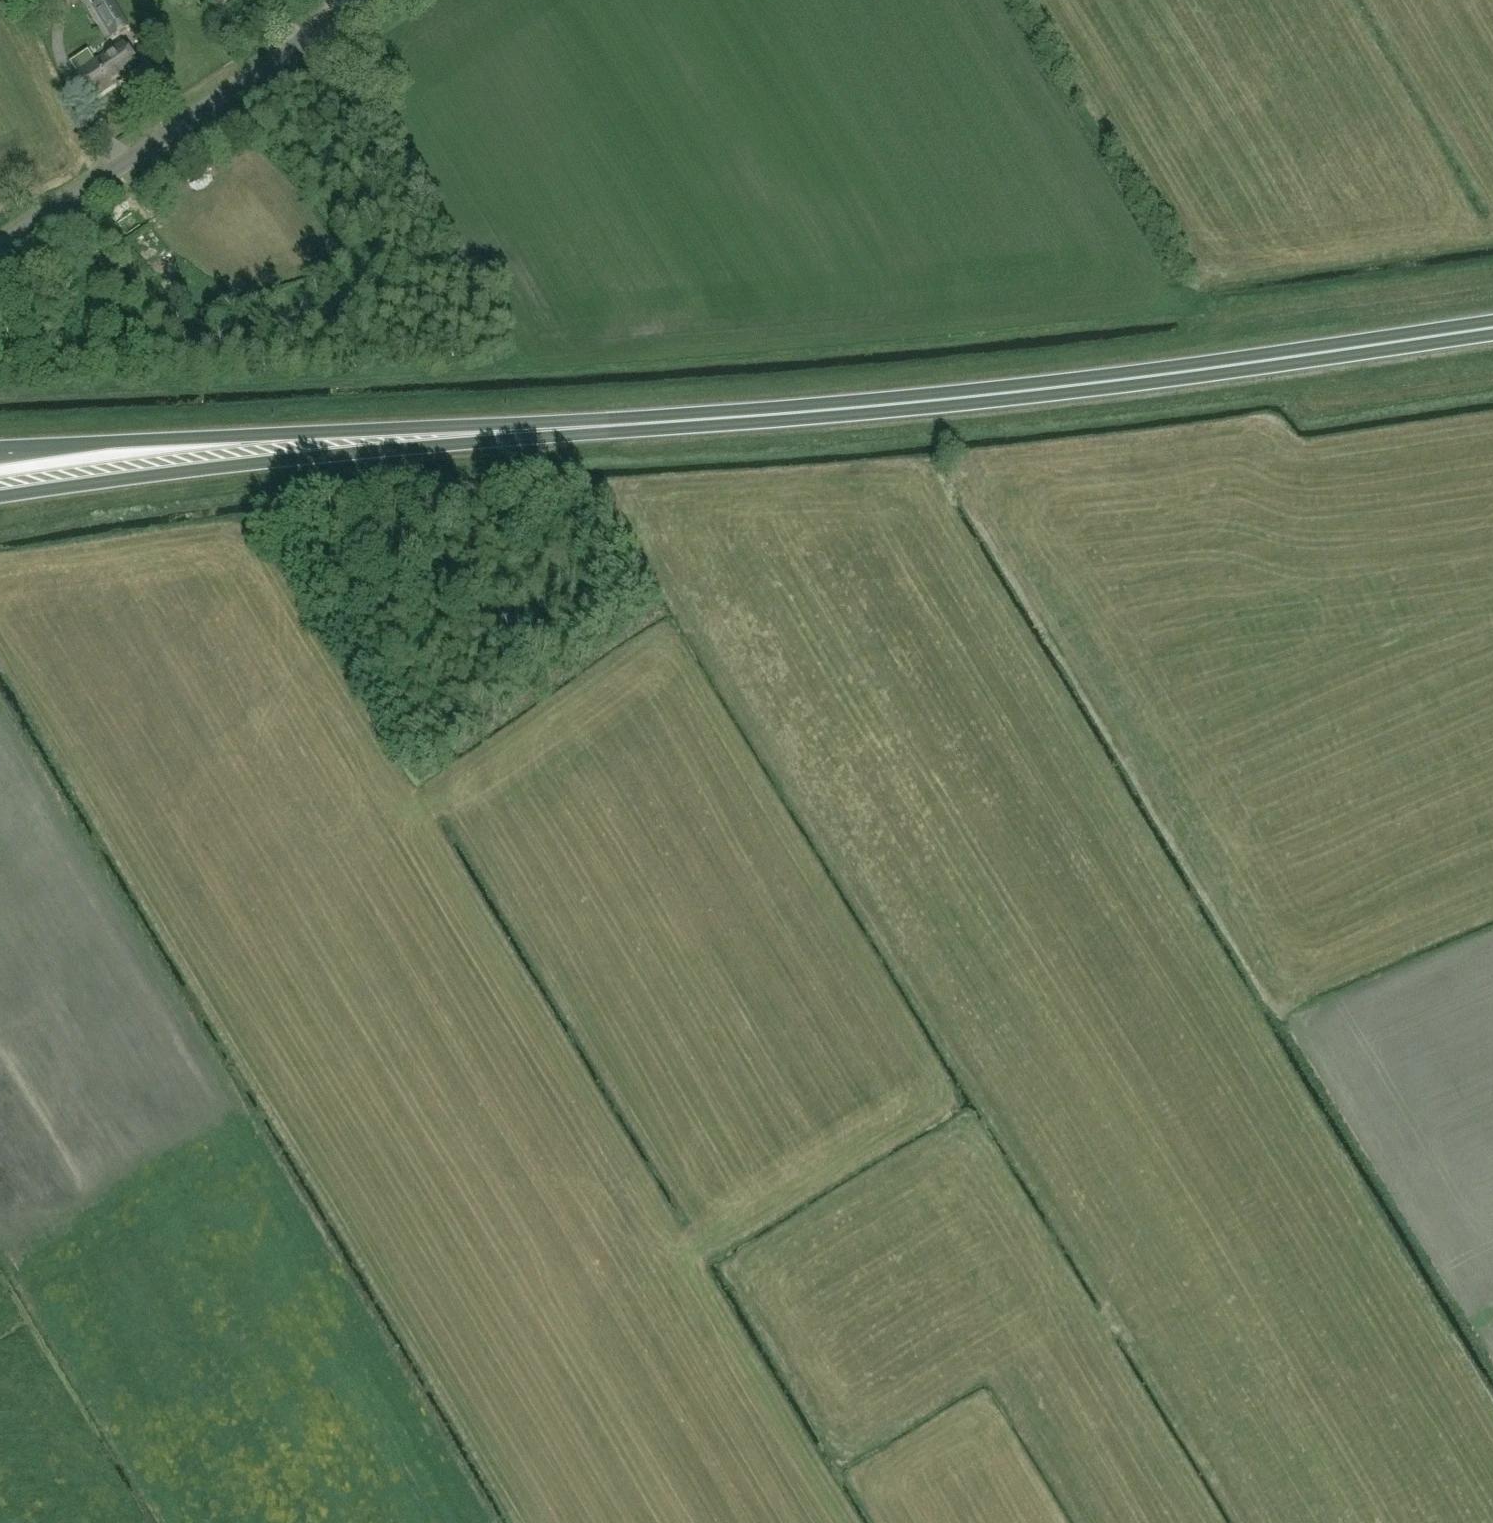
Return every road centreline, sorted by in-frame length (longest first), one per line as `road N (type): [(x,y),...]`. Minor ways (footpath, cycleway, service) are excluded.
road 1 (trunk): [(359,442),(853,409),(1222,370),(1492,330)]
road 2 (unclassified): [(0,237),(354,0)]
road 3 (trunk): [(0,492),(359,442)]
road 4 (trunk): [(359,442),(0,455)]

